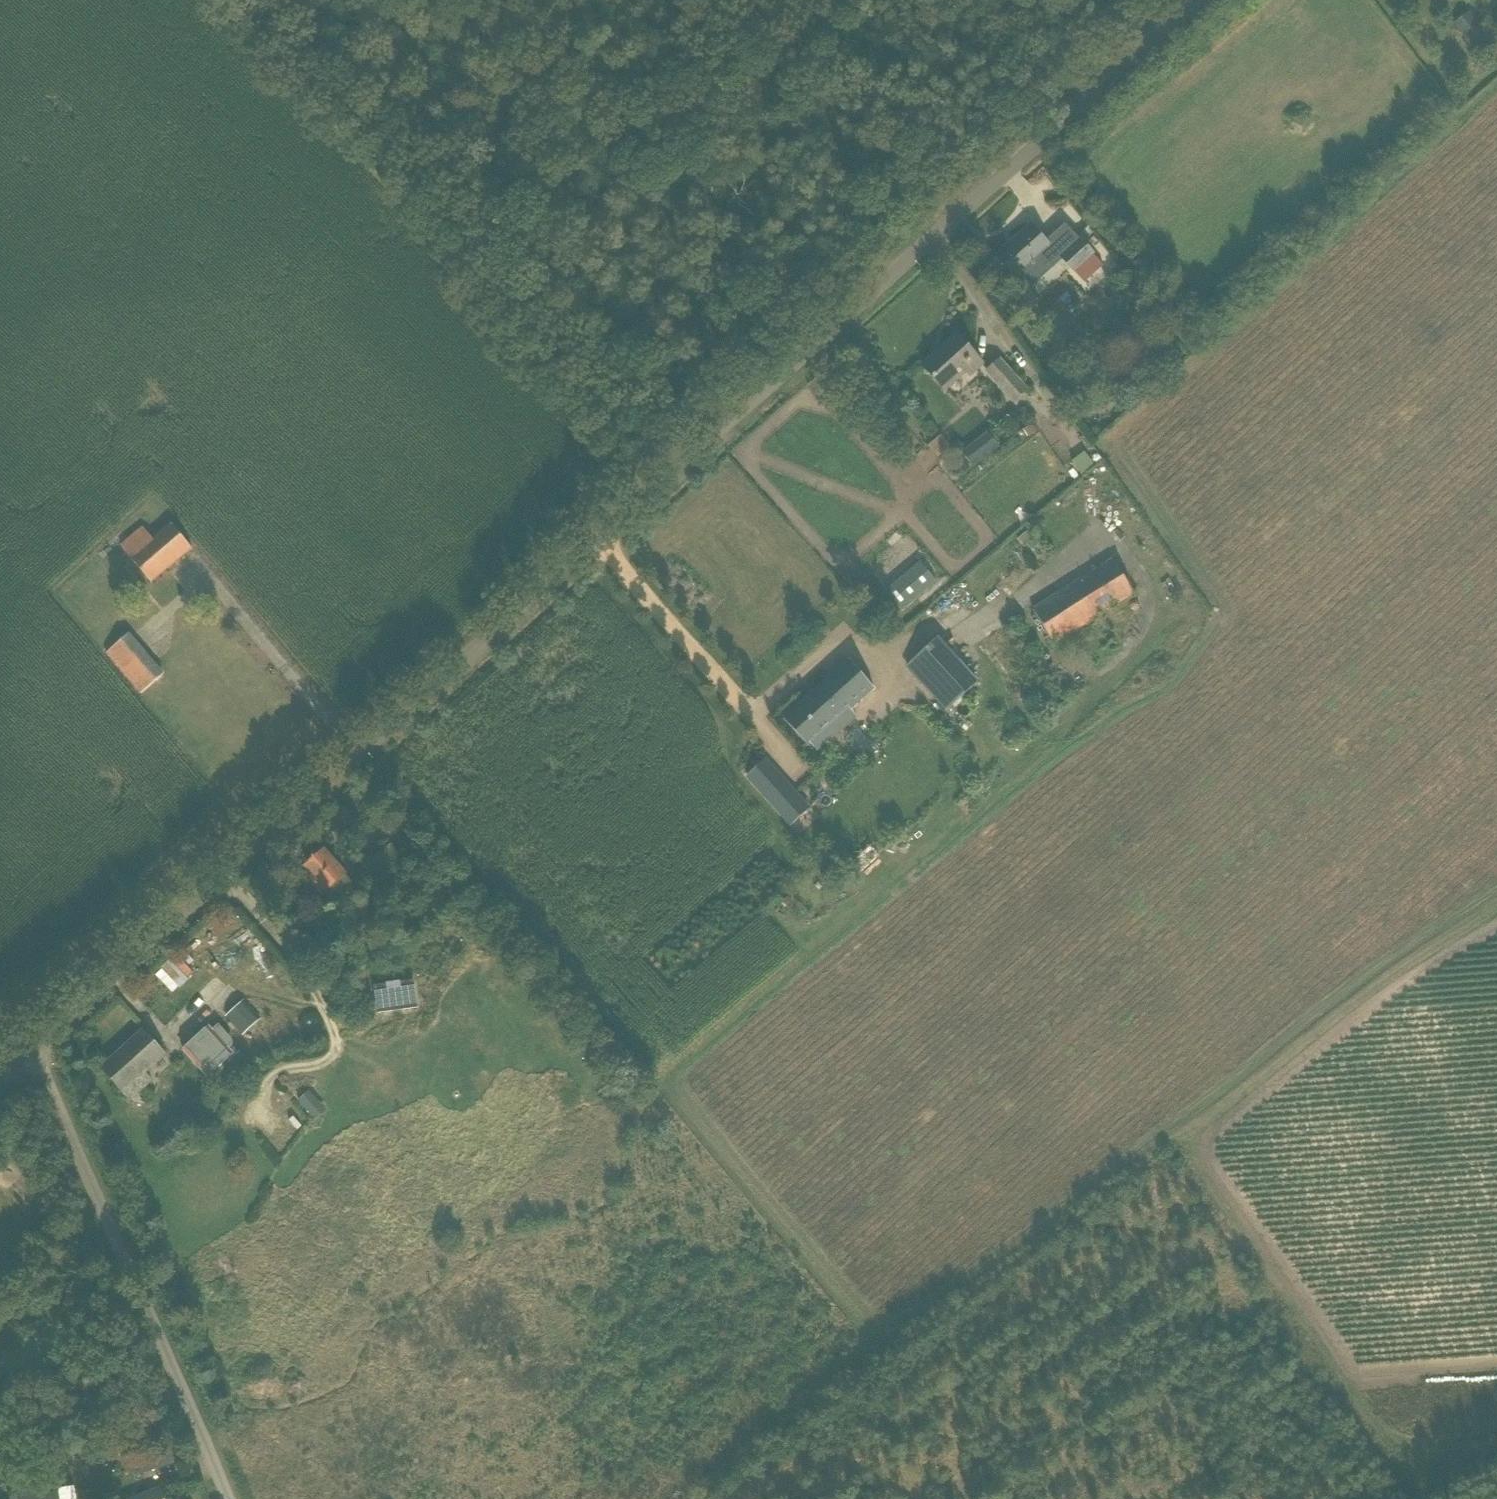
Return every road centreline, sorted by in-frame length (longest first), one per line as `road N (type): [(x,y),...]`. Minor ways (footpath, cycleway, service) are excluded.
road 1 (unclassified): [(51,1056),(1217,0)]
road 2 (unclassified): [(231,1498),(51,1056)]

